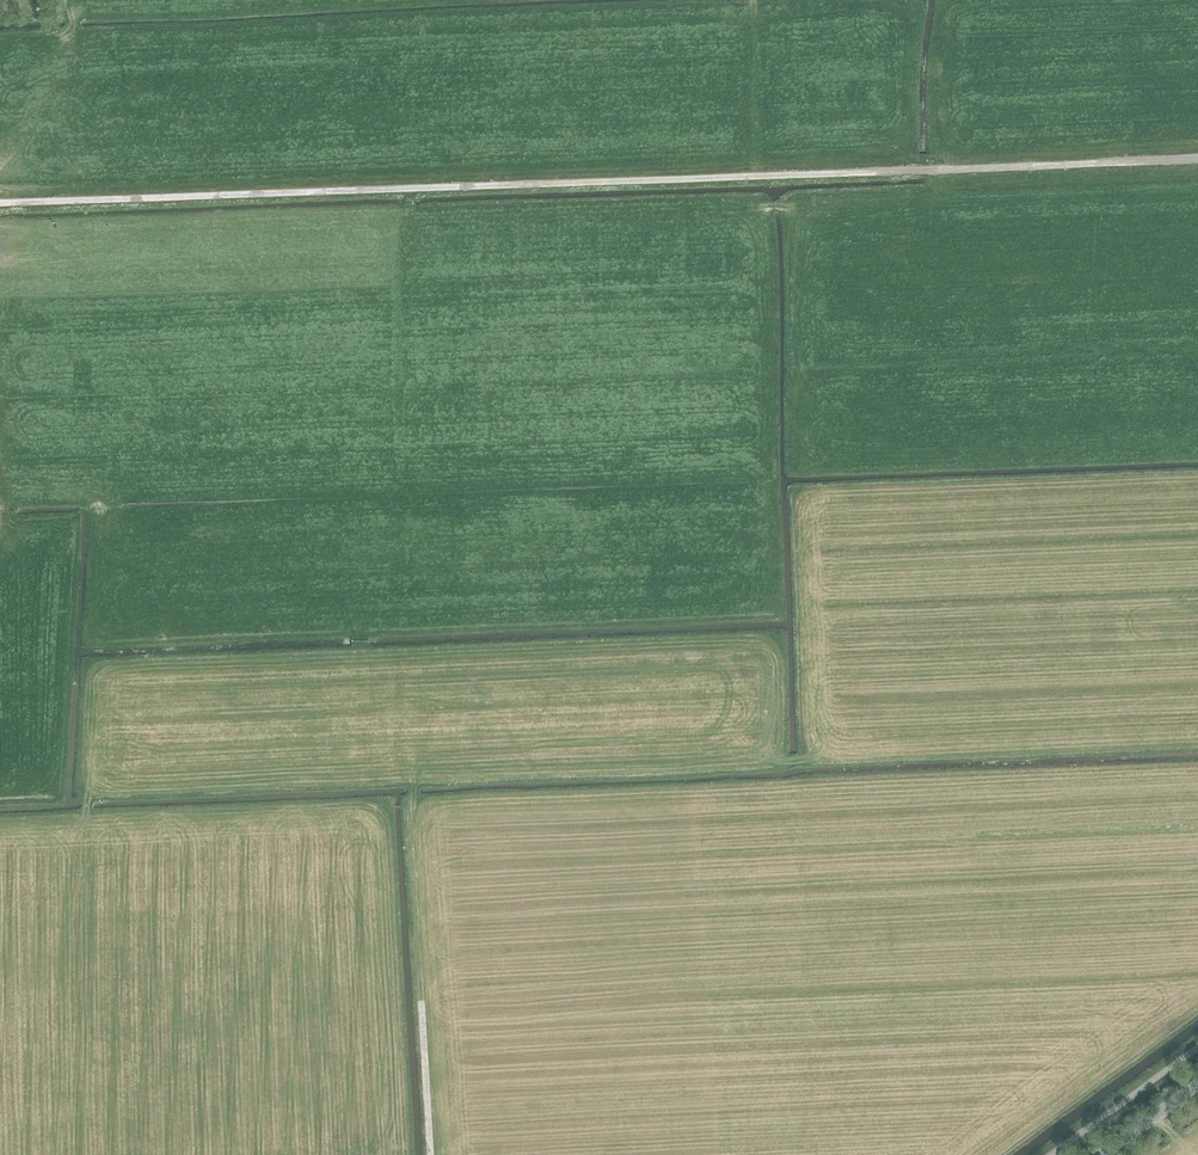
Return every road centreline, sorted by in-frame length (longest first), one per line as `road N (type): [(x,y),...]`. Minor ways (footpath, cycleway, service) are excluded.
road 1 (track): [(430,1154),(411,819),(417,778)]

